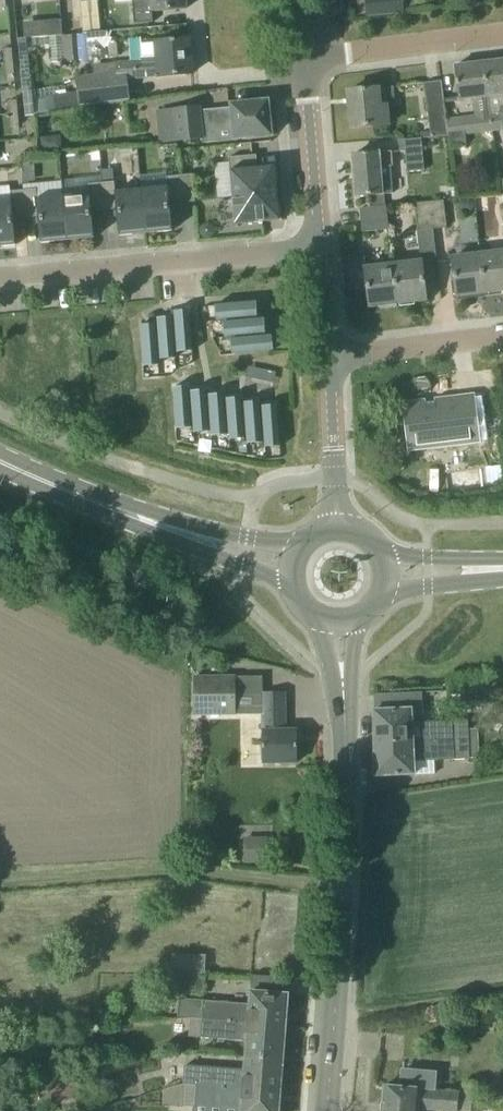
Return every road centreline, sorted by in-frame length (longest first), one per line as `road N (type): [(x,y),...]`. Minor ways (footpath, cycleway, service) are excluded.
road 1 (tertiary): [(325,1110),(344,688)]
road 2 (residential): [(0,285),(319,249)]
road 3 (primary): [(190,538),(0,464)]
road 4 (residential): [(301,59),(502,33)]
road 5 (residential): [(319,249),(301,59)]
road 6 (unclassified): [(333,358),(502,336)]
road 7 (residential): [(339,526),(333,358)]
road 8 (primary): [(384,590),(502,570)]

